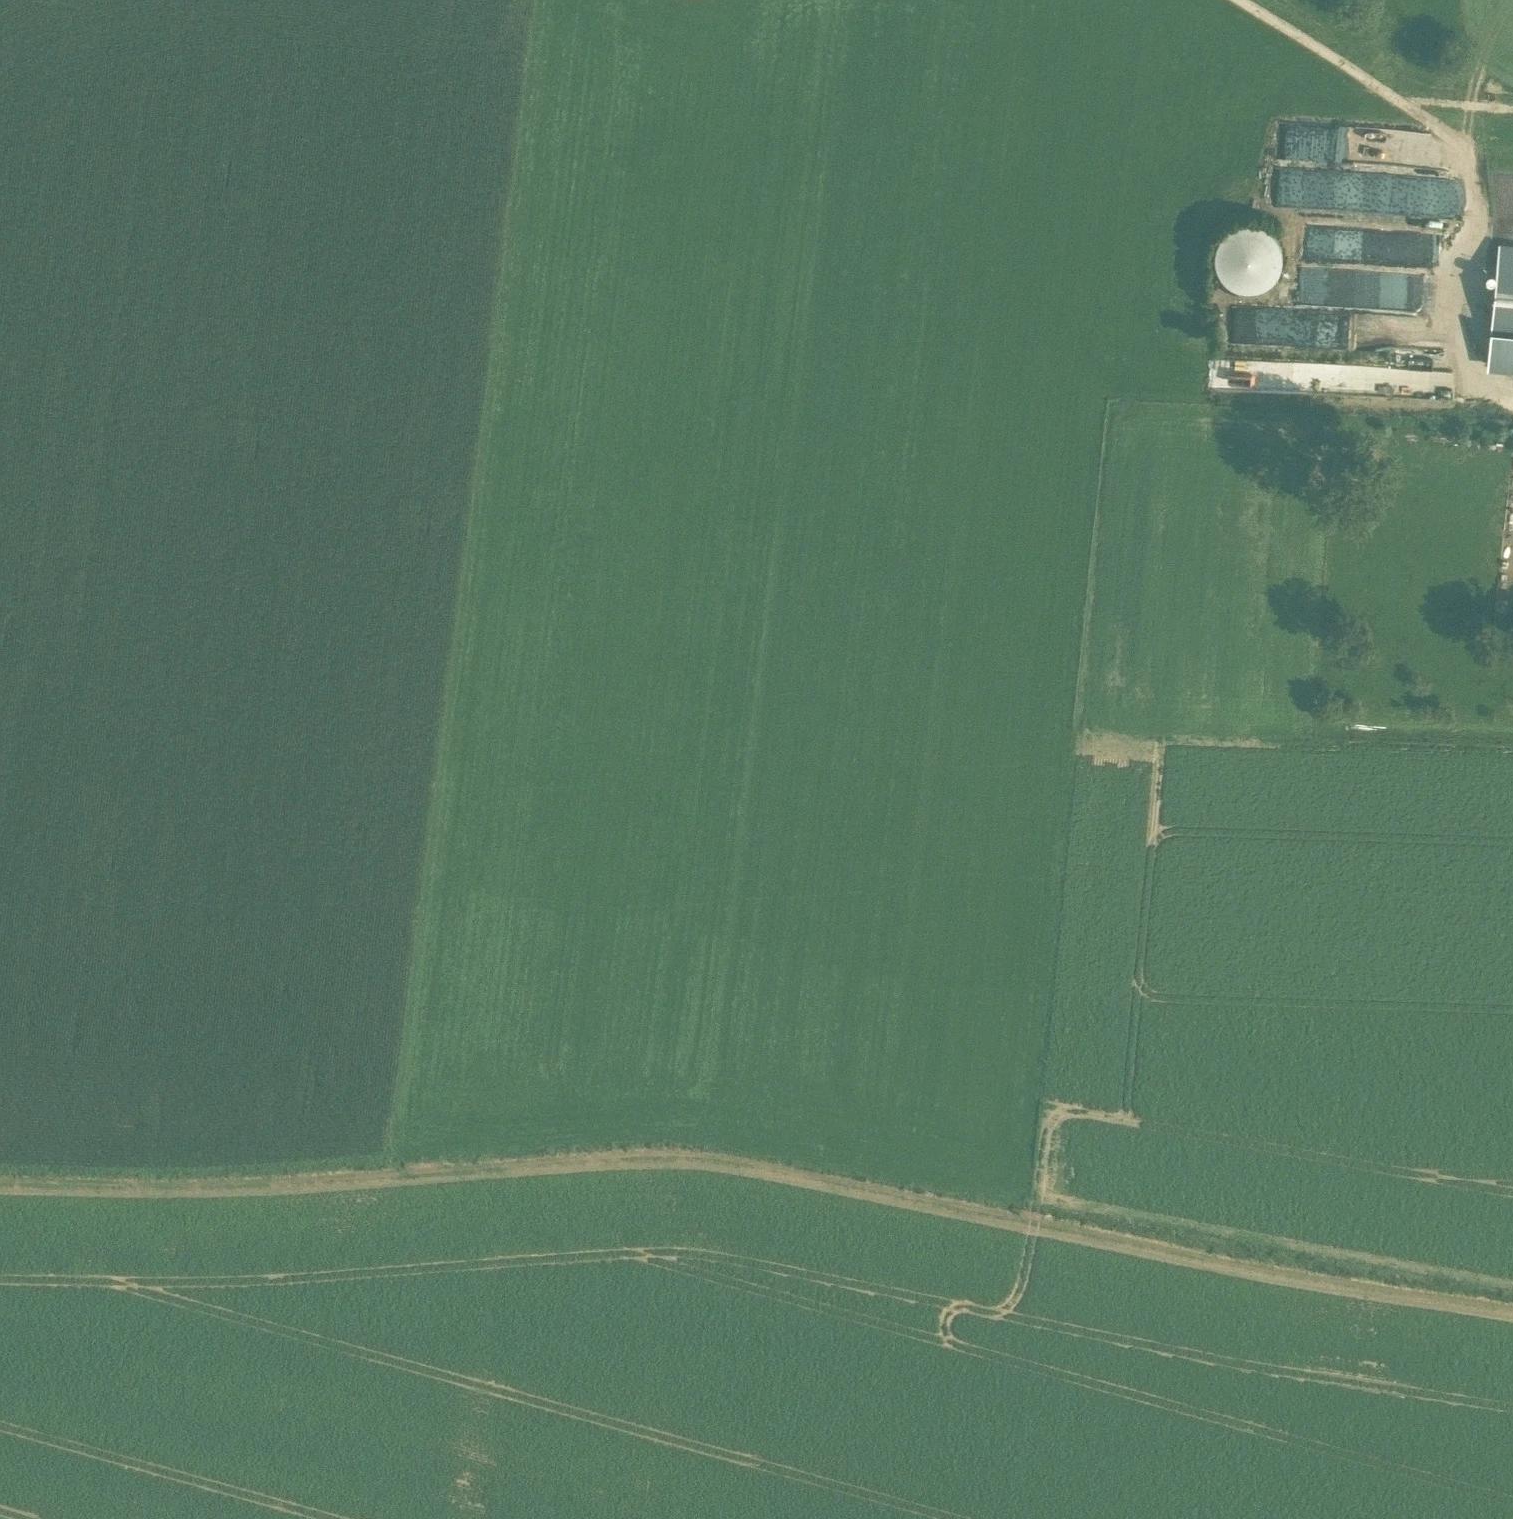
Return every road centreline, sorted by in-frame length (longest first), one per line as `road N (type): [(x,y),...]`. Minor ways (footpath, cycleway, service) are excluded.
road 1 (track): [(1284,0),(1396,65),(1475,95)]

